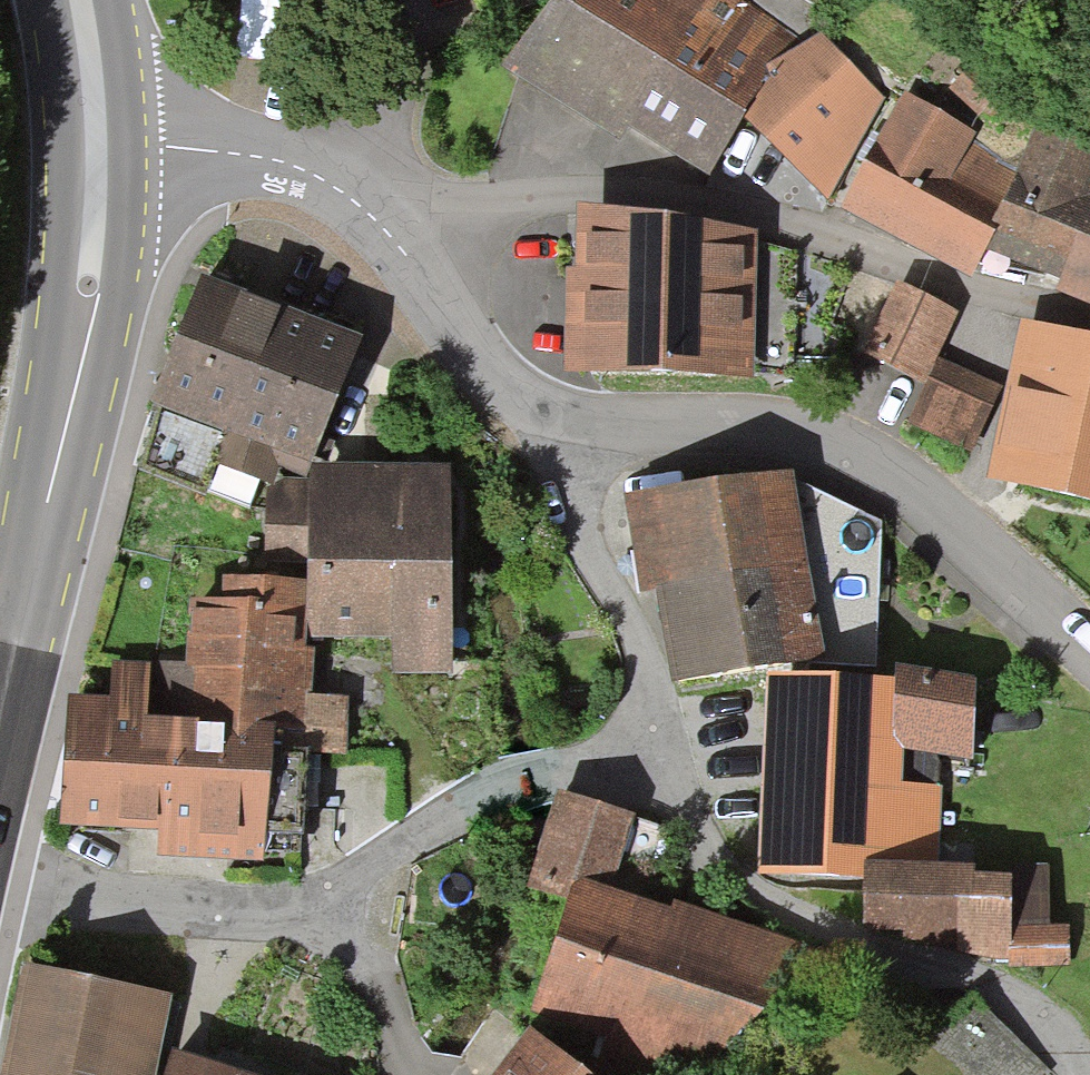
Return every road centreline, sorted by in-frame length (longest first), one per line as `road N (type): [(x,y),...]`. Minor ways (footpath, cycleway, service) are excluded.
road 1 (residential): [(408,255),(501,200),(674,186),(1089,330)]
road 2 (residential): [(0,888),(129,910),(327,903),(493,790),(669,756)]
road 3 (residential): [(555,423),(803,433),(919,499),(1089,664)]
road 4 (primary): [(105,137),(86,329),(0,735)]
road 5 (residential): [(1088,1074),(1085,1057),(1047,1016),(904,966),(731,868),(669,756)]
road 6 (residential): [(669,756),(632,627),(555,423)]
road 7 (residential): [(105,137),(283,166),(356,203),(408,255)]
road 8 (residential): [(408,255),(555,423)]
road 9 (primary): [(90,0),(105,137)]

